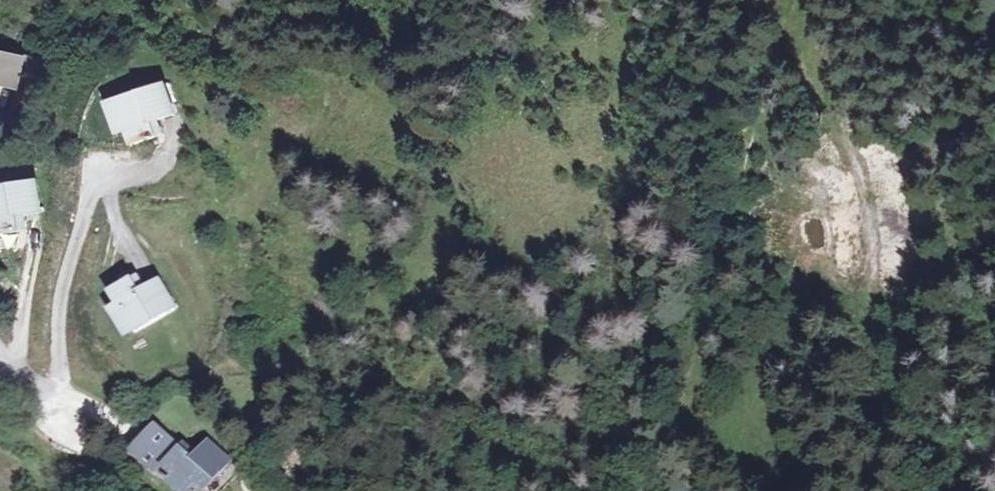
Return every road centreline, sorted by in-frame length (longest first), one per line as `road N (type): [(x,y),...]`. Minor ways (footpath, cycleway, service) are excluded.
road 1 (residential): [(0,356),(51,394),(61,390),(66,304),(99,186),(107,174),(152,173)]
road 2 (track): [(796,0),(760,103),(741,196)]

